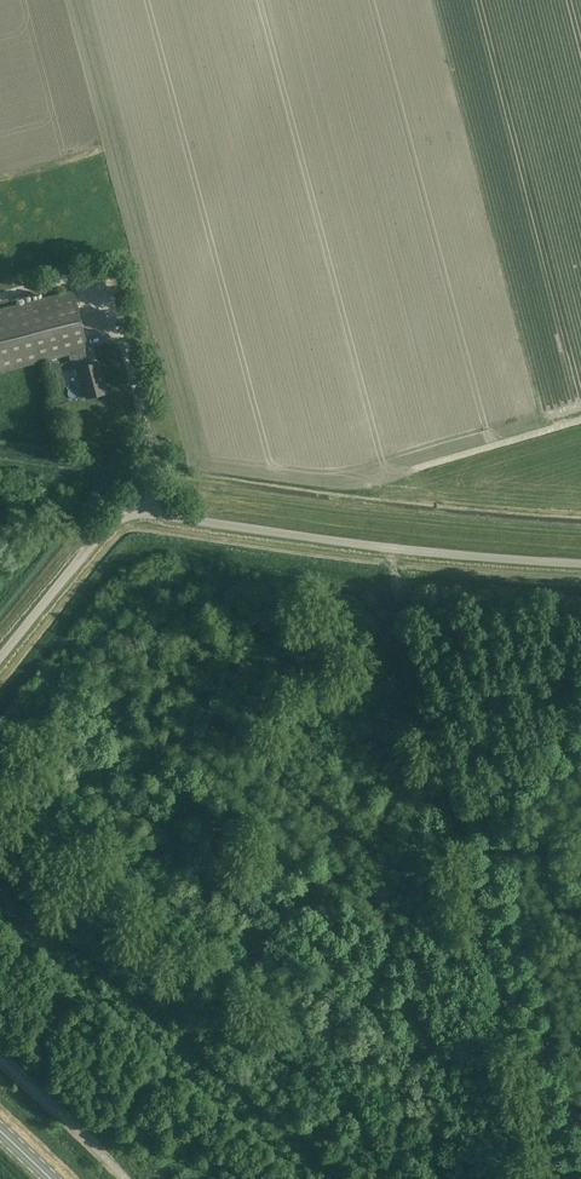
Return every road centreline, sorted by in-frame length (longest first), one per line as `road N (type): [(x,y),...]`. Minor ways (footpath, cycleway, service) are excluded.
road 1 (unclassified): [(0,664),(125,512),(386,551),(580,566)]
road 2 (track): [(580,420),(414,469)]

